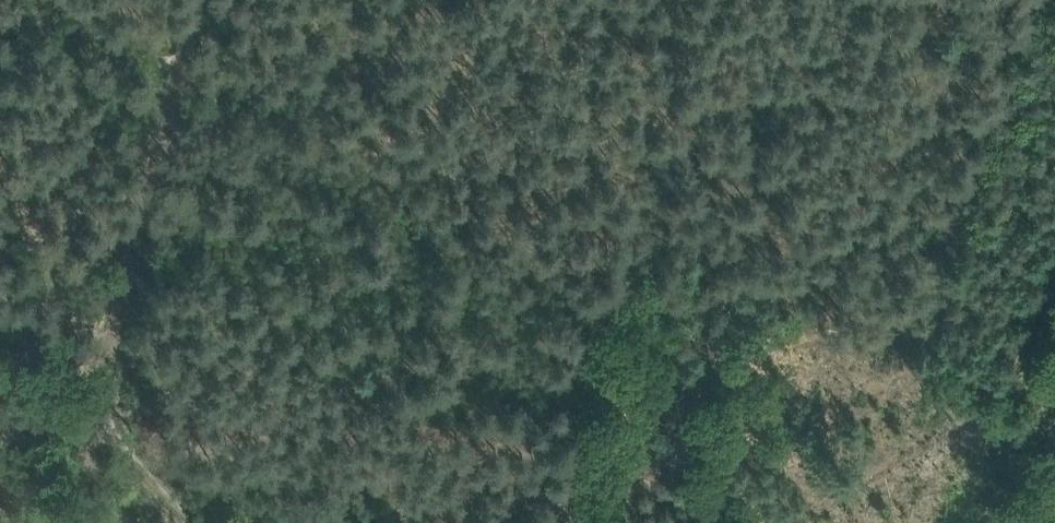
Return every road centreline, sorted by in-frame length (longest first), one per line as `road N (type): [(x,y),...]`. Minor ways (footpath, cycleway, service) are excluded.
road 1 (track): [(194,522),(80,401),(89,357),(24,210),(0,185)]

